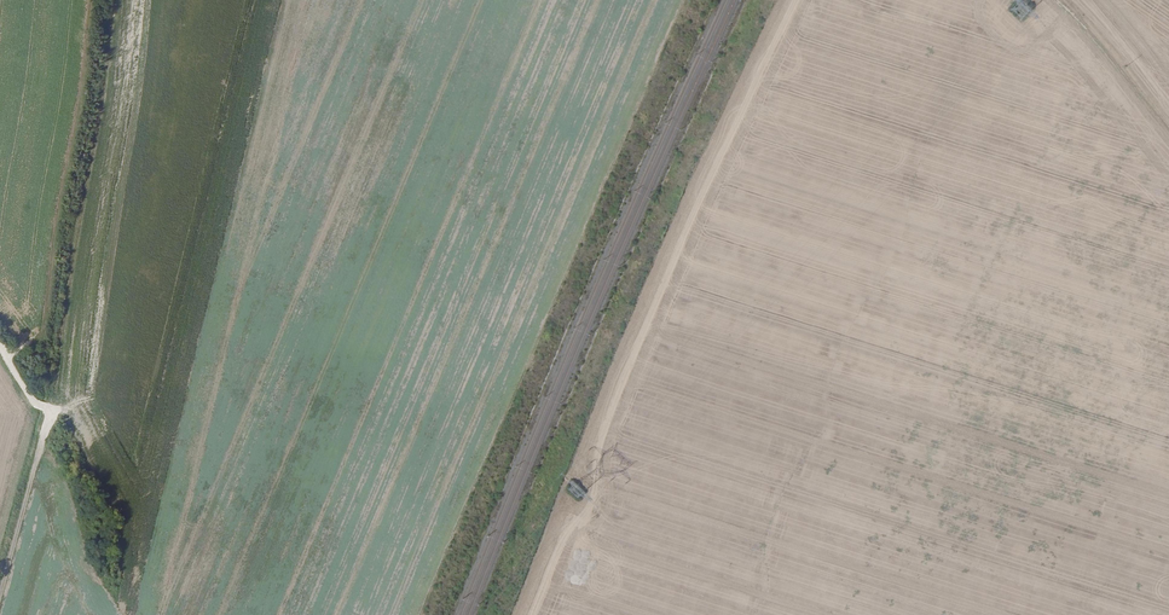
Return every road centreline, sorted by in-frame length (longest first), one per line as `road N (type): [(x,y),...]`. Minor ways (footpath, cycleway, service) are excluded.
road 1 (track): [(0,345),(47,417),(0,601)]
road 2 (track): [(1059,0),(1168,127)]

